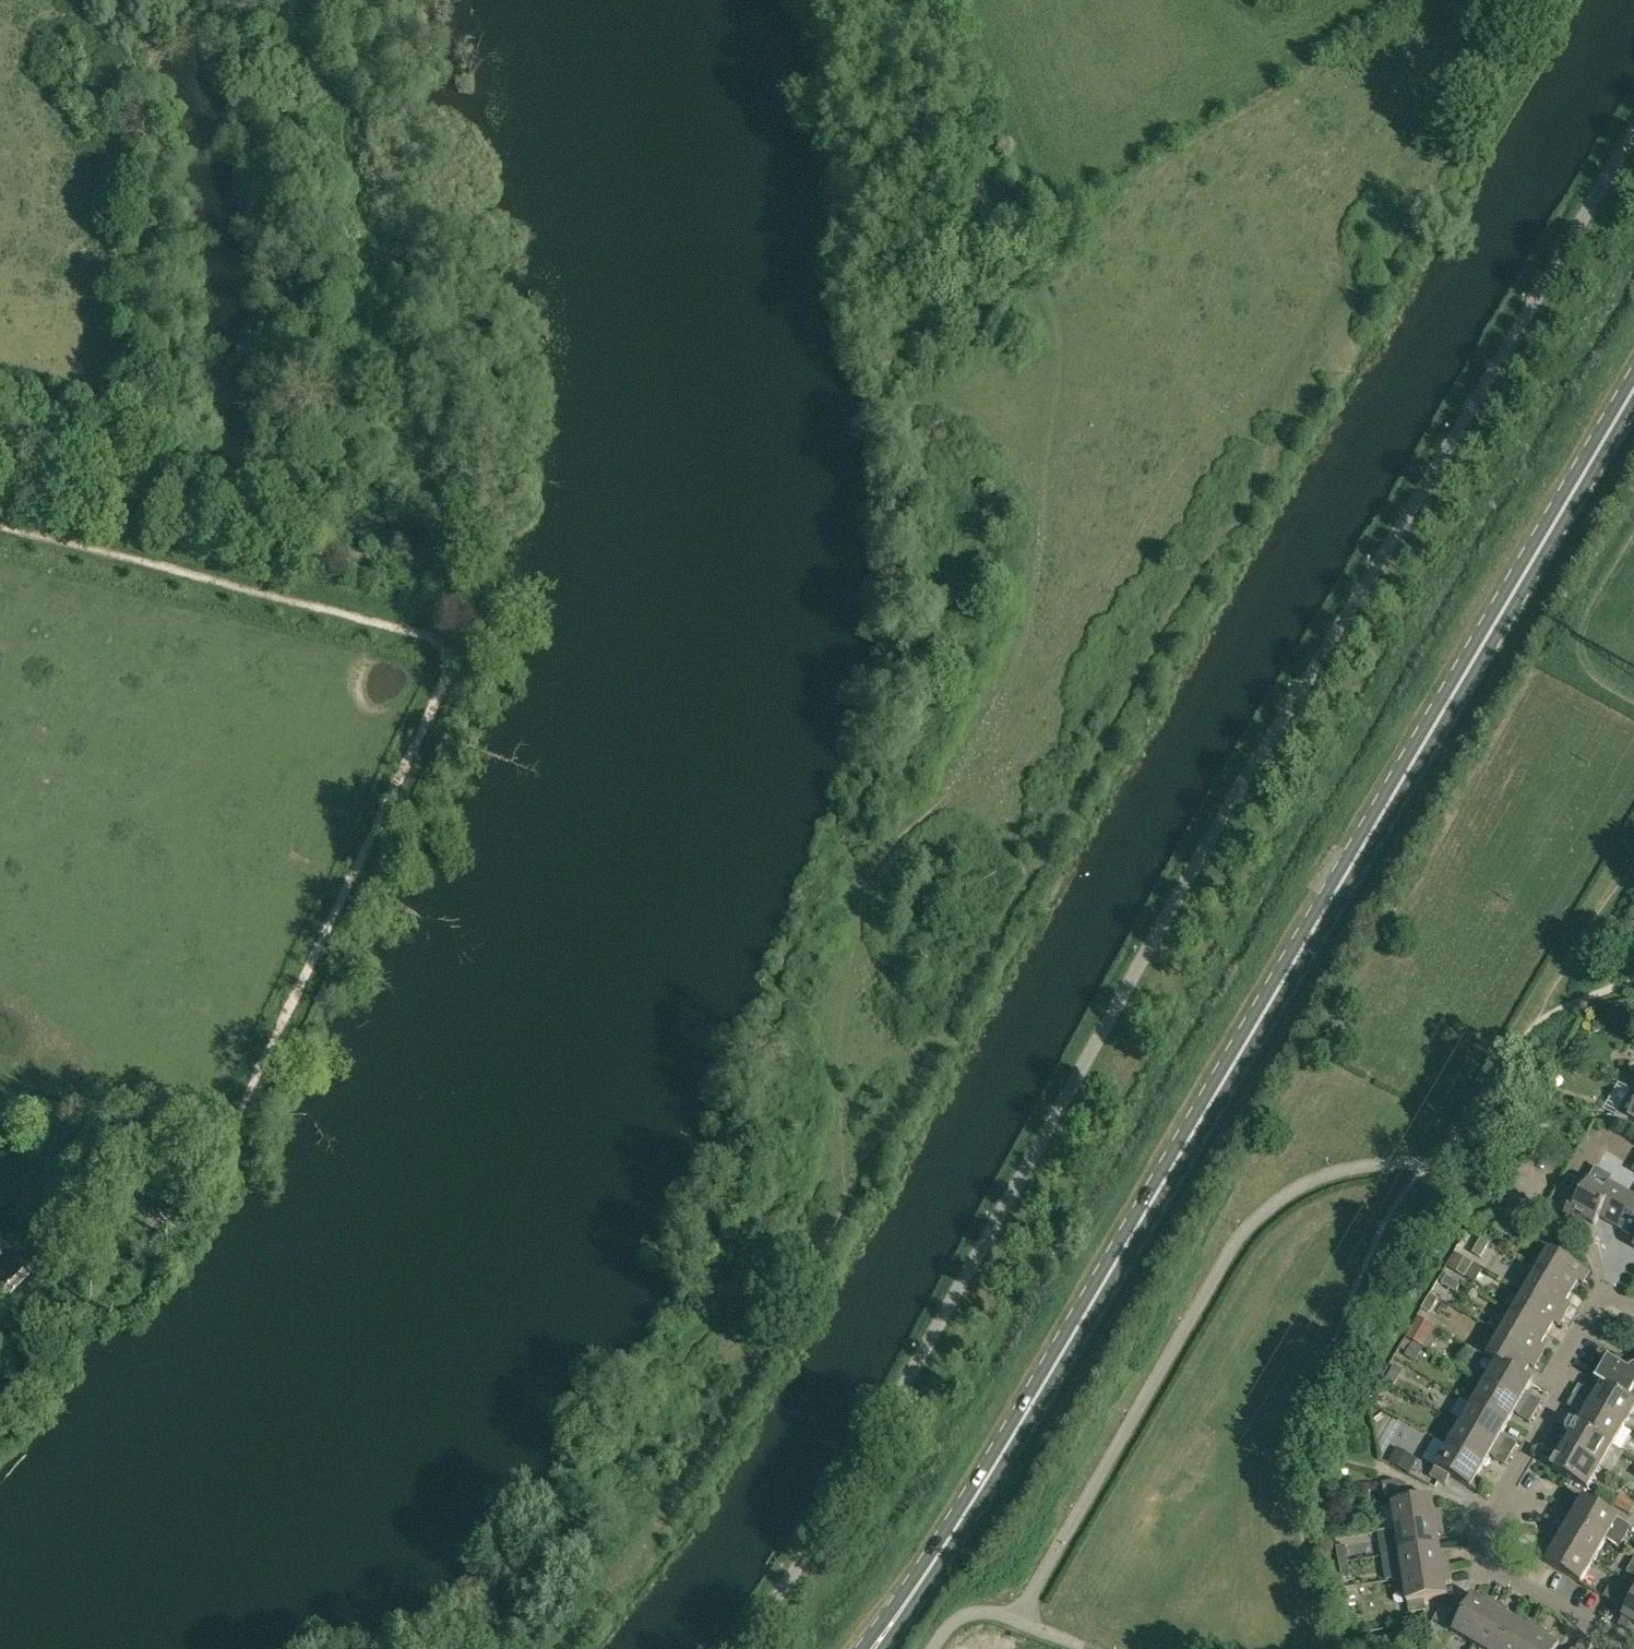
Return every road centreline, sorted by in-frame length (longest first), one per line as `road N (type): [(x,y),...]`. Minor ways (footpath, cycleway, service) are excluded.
road 1 (primary): [(1633,394),(941,1553)]
road 2 (residential): [(1622,1648),(1492,1566),(1500,1498),(1558,1398),(1556,1370),(1601,1290)]
road 3 (primary): [(941,1553),(861,1648)]

